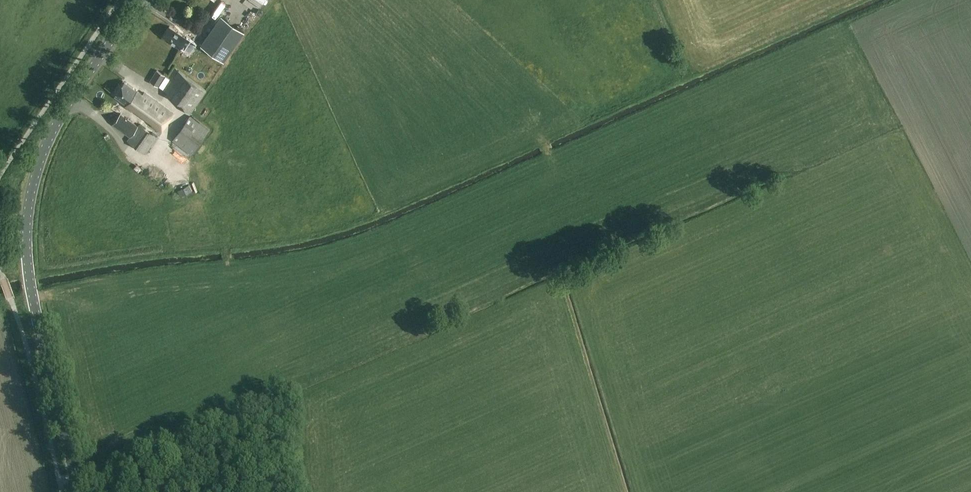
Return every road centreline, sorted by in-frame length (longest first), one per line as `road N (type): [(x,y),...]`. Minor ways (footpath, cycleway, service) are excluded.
road 1 (secondary): [(79,491),(30,288),(32,183),(66,111),(141,0)]

